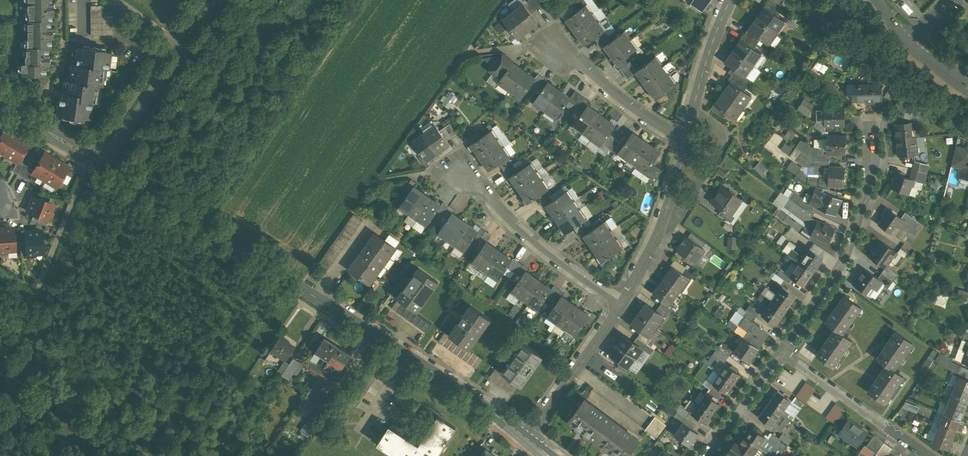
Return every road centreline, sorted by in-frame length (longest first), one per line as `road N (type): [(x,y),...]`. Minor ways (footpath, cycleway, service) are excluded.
road 1 (tertiary): [(526,438),(249,254)]
road 2 (residential): [(779,353),(848,253),(869,182),(870,133)]
road 3 (residential): [(621,306),(560,264),(455,169)]
road 4 (tertiary): [(217,0),(103,162)]
road 5 (residential): [(687,145),(541,29)]
road 6 (residential): [(928,455),(779,353)]
road 7 (residential): [(621,306),(660,227),(687,145)]
road 8 (tertiary): [(103,162),(249,254)]
road 9 (residential): [(526,438),(621,306)]
road 10 (residential): [(687,145),(730,0)]
road 11 (residential): [(706,455),(779,353)]

